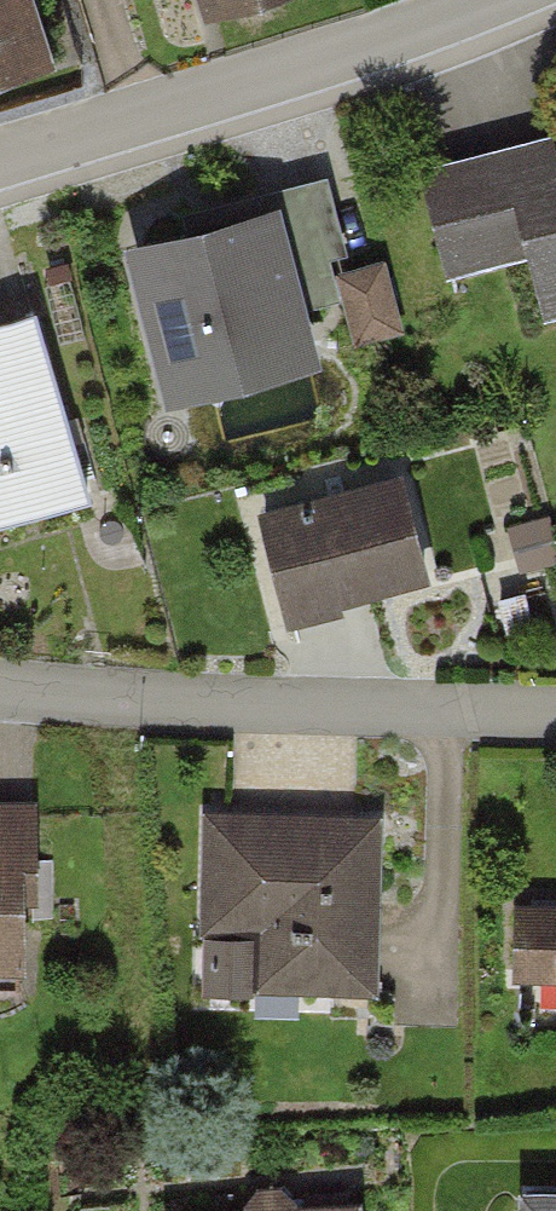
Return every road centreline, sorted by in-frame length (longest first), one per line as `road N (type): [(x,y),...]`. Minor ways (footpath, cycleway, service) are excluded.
road 1 (residential): [(555,713),(194,702),(0,680)]
road 2 (residential): [(0,161),(420,32)]

